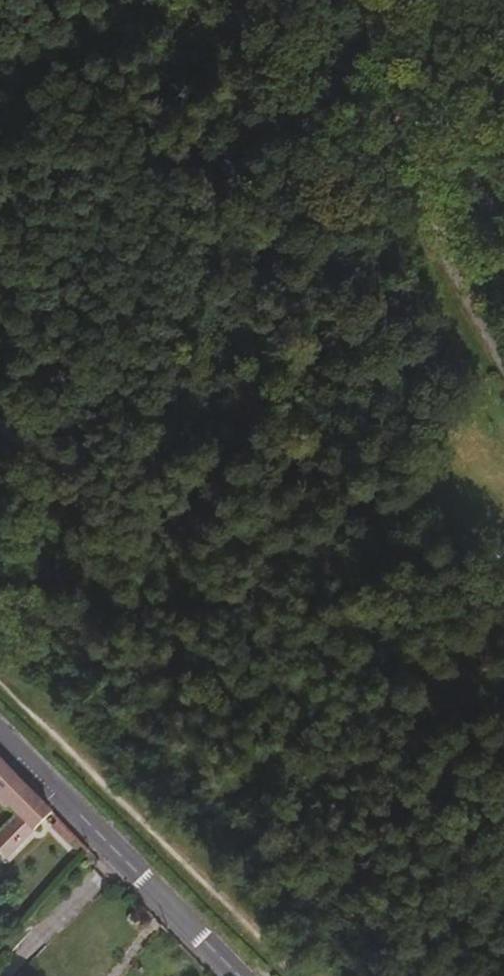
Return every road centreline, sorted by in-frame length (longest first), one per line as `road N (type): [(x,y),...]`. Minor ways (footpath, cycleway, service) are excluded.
road 1 (residential): [(374,0),(432,208),(503,357)]
road 2 (tertiary): [(0,732),(241,975)]

